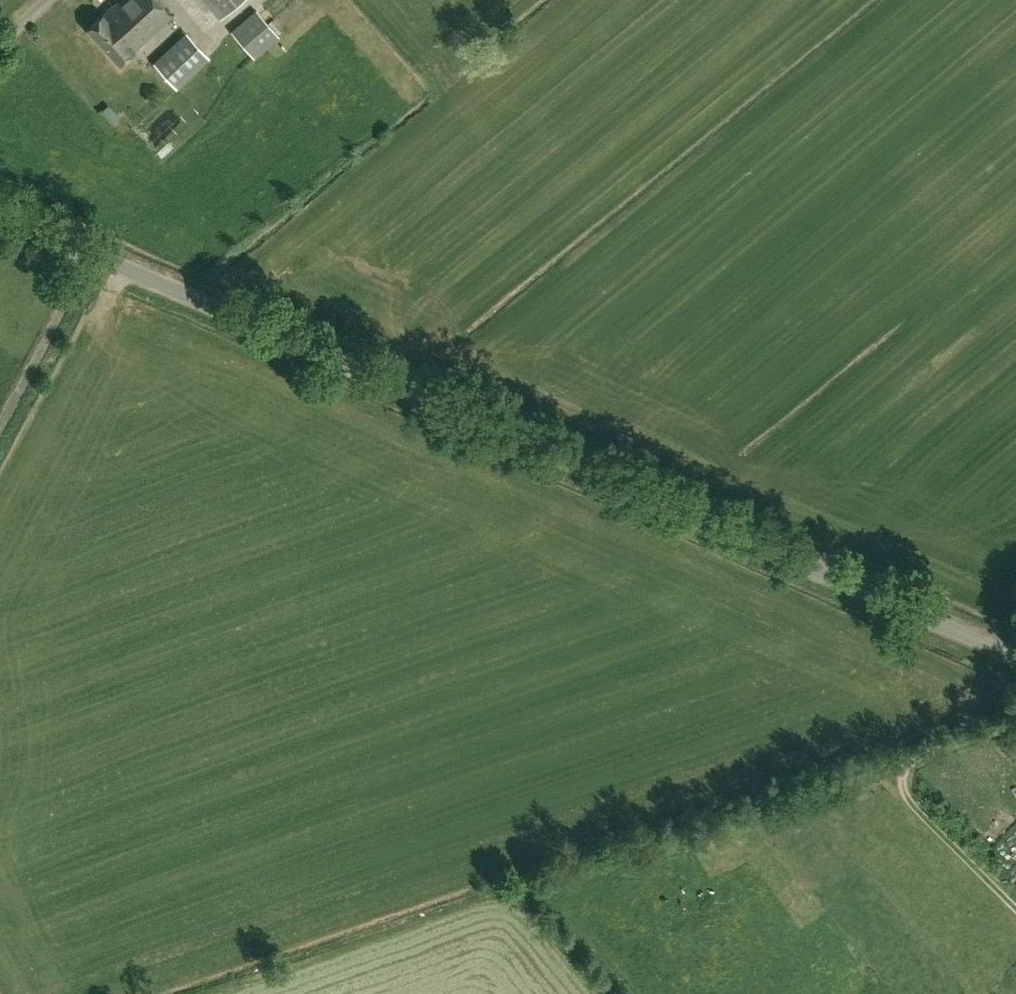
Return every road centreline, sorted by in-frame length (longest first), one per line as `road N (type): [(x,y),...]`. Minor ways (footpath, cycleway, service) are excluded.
road 1 (unclassified): [(1015,654),(0,206)]

